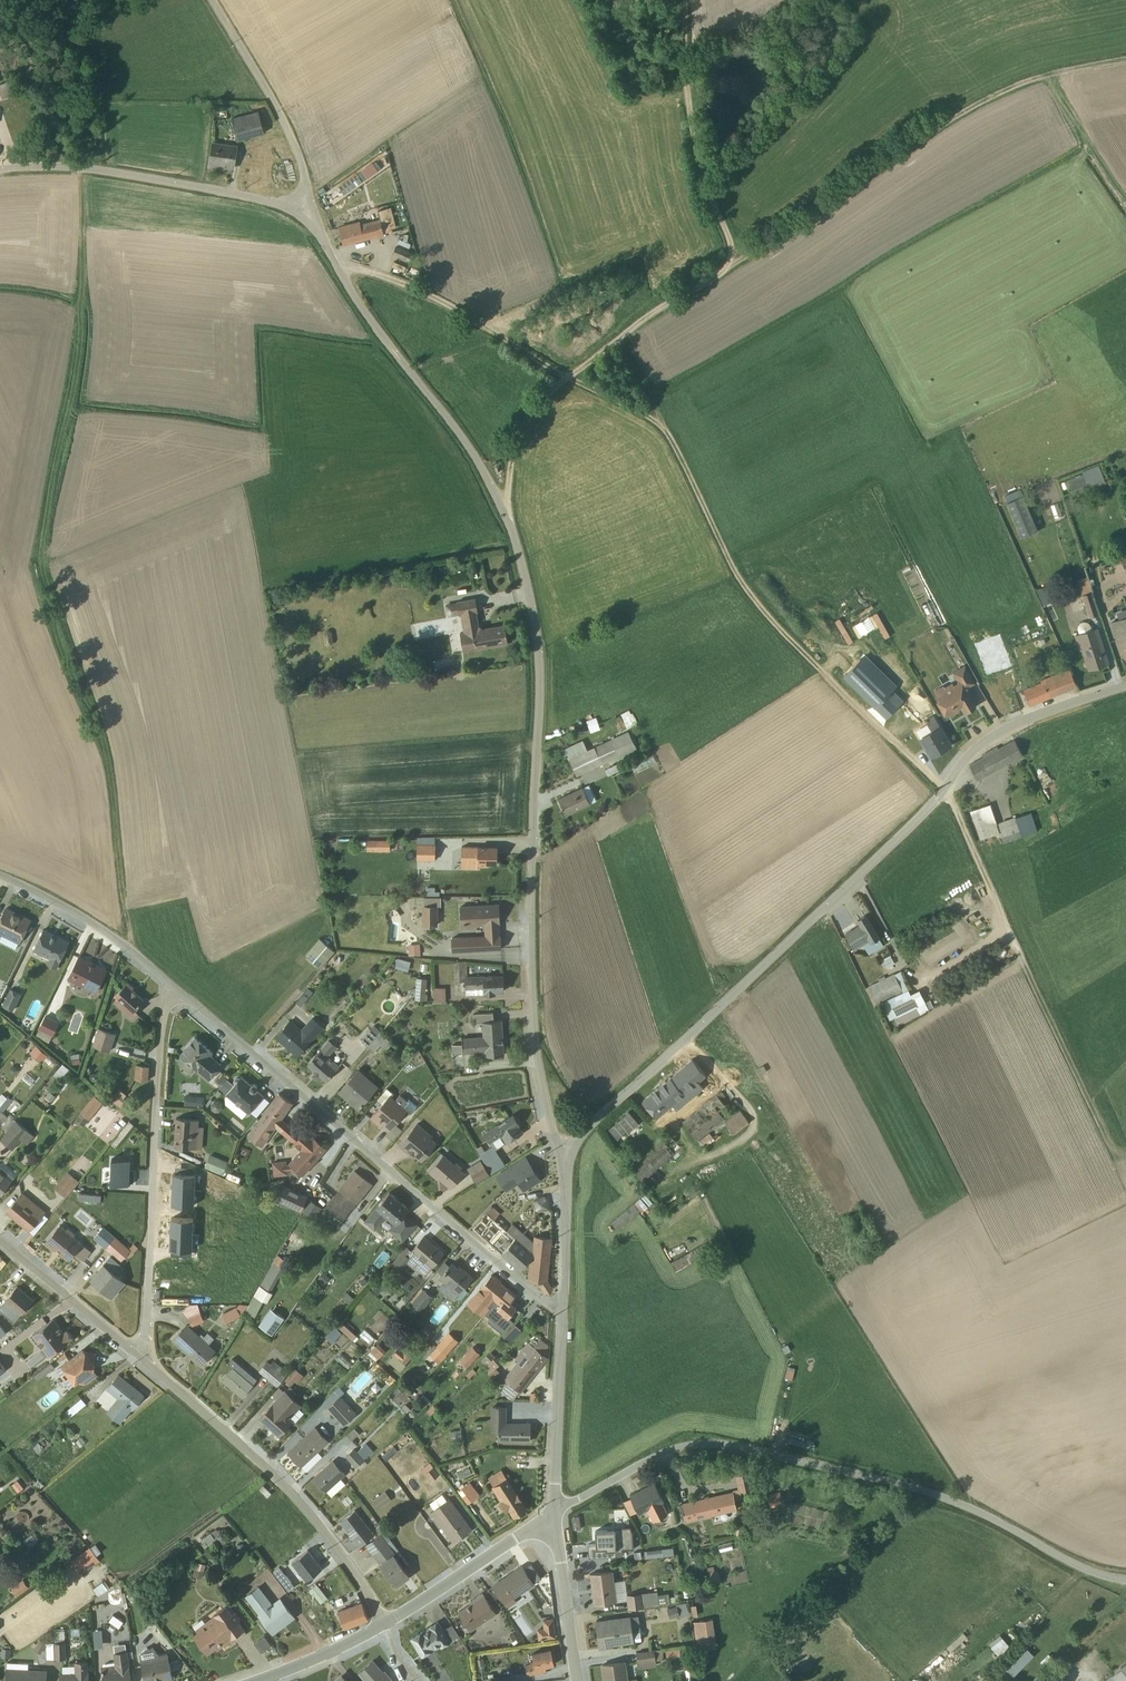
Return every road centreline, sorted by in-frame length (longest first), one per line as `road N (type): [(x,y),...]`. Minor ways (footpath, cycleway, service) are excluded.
road 1 (unclassified): [(309,217),(366,315),(475,453),(517,545),(541,673),(531,860),(537,1035),(563,1157)]
road 2 (track): [(948,787),(850,701),(762,609),(731,568),(665,428),(600,399),(470,314),(335,265)]
road 3 (track): [(125,948),(110,761),(49,597),(51,497),(77,362),(82,167)]
road 4 (unclassified): [(563,1157),(943,792),(965,760),(1039,715),(1125,687)]
road 5 (track): [(505,514),(515,448),(545,397),(734,259),(689,121),(687,0)]
road 6 (unclassified): [(555,1508),(656,1455),(713,1442),(952,1501),(1086,1570),(1125,1580)]
road 7 (unclassified): [(176,991),(563,1314)]
road 8 (track): [(734,259),(975,103),(1043,75),(1125,56)]
road 9 (track): [(1125,1155),(1107,1149),(943,792)]
road 10 (unclassified): [(144,1360),(162,1024),(176,991)]
road 11 (residential): [(144,1360),(292,1493),(386,1623)]
road 12 (unclassified): [(309,217),(82,167),(0,169)]
road 13 (unclassified): [(215,0),(294,141),(309,217)]
road 14 (unclassified): [(0,874),(88,918),(176,991)]
road 15 (residential): [(558,1527),(519,1536),(386,1623)]
road 16 (unclassified): [(555,1508),(563,1314)]
road 17 (residential): [(0,1239),(144,1360)]
road 18 (track): [(1043,75),(1125,214)]
road 19 (unclassified): [(563,1314),(563,1157)]
road 20 (unclassified): [(577,1680),(558,1527)]
road 21 (residential): [(386,1623),(260,1680)]

